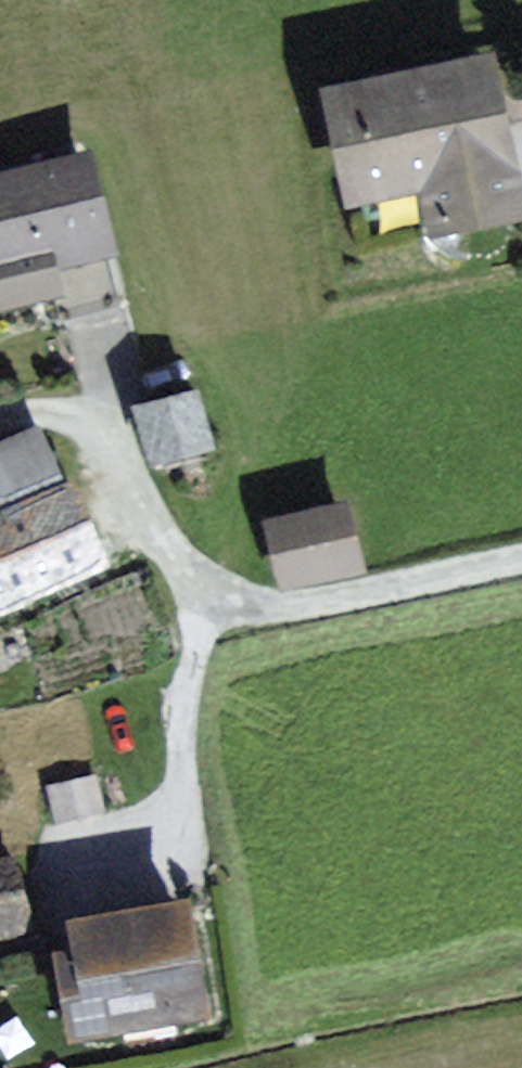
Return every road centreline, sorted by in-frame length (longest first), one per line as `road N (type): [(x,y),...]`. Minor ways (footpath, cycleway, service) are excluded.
road 1 (residential): [(521,563),(285,607),(254,604),(202,580),(180,560),(95,430),(47,415),(0,419)]

